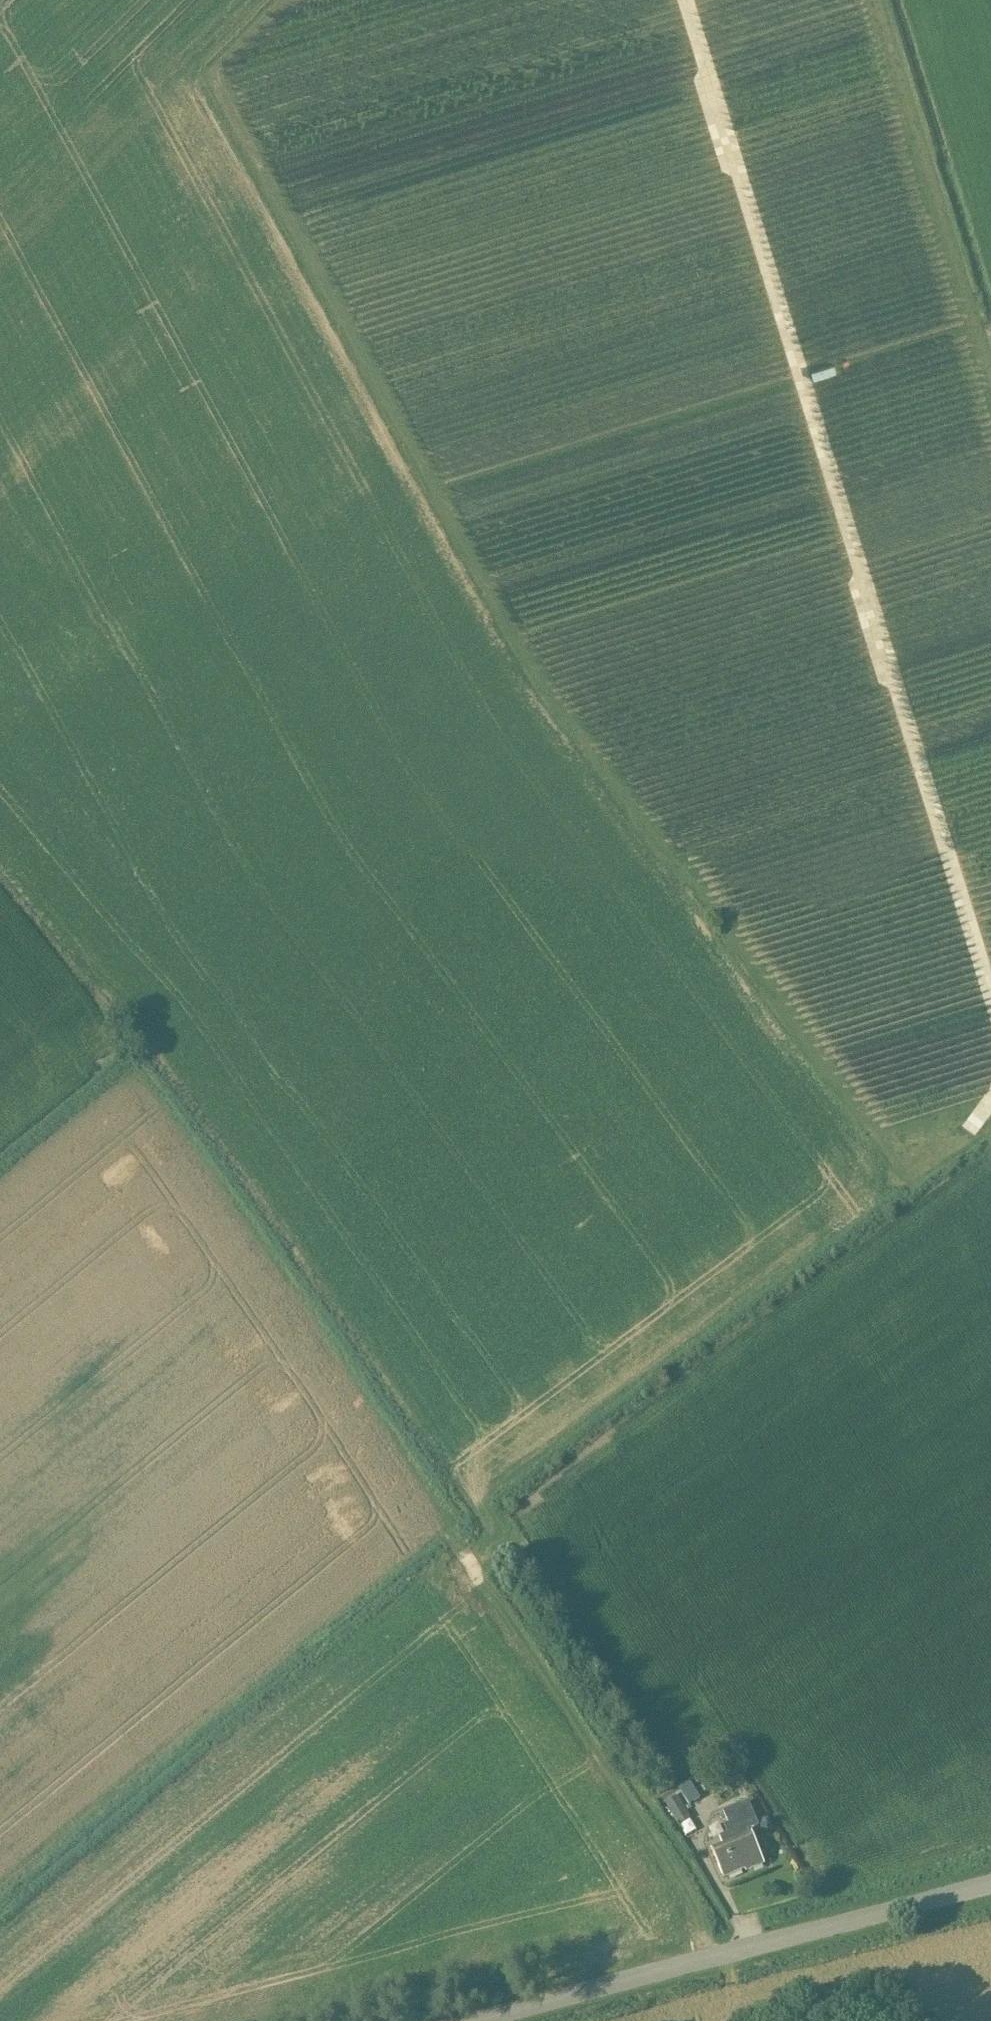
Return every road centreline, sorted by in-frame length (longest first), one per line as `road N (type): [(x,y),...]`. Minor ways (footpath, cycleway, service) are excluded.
road 1 (track): [(990,981),(666,0)]
road 2 (unclassified): [(477,2020),(990,1884)]

